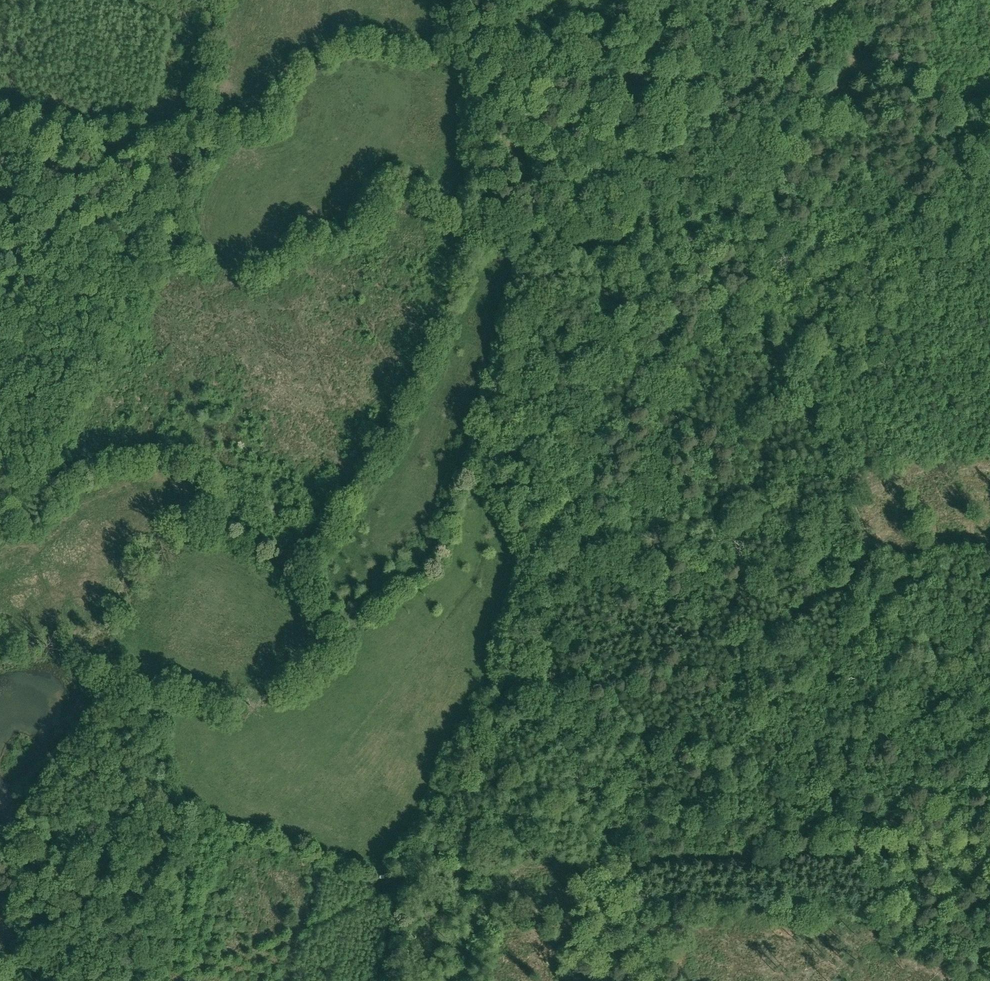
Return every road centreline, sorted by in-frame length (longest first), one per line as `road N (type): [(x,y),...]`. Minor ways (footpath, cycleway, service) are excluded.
road 1 (track): [(651,859),(989,834)]

